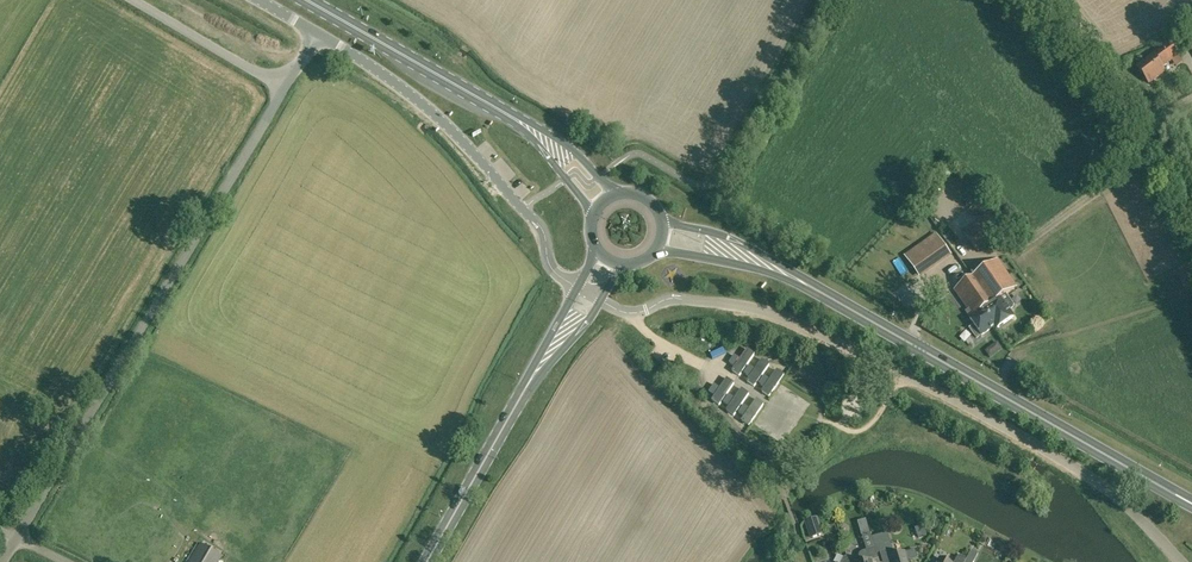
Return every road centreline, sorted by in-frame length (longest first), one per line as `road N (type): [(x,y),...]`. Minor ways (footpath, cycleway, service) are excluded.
road 1 (unclassified): [(1181,561),(1075,465),(829,339),(750,309),(671,298),(631,319),(600,301)]
road 2 (unclassified): [(19,539),(285,86)]
road 3 (primary): [(1183,498),(818,291)]
road 4 (unclassified): [(317,32),(443,121),(522,209)]
road 5 (unclassified): [(1191,219),(1155,151),(1037,0)]
road 6 (primary): [(498,107),(307,0)]
road 7 (secondary): [(426,561),(525,390)]
road 8 (unclassified): [(285,86),(136,0)]
road 9 (track): [(1015,250),(1155,151)]
road 10 (primary): [(818,291),(741,243),(663,223)]
road 11 (primary): [(655,252),(752,268),(818,291)]
road 12 (primary): [(618,194),(568,144),(498,107)]
road 13 (primary): [(498,107),(593,213)]

